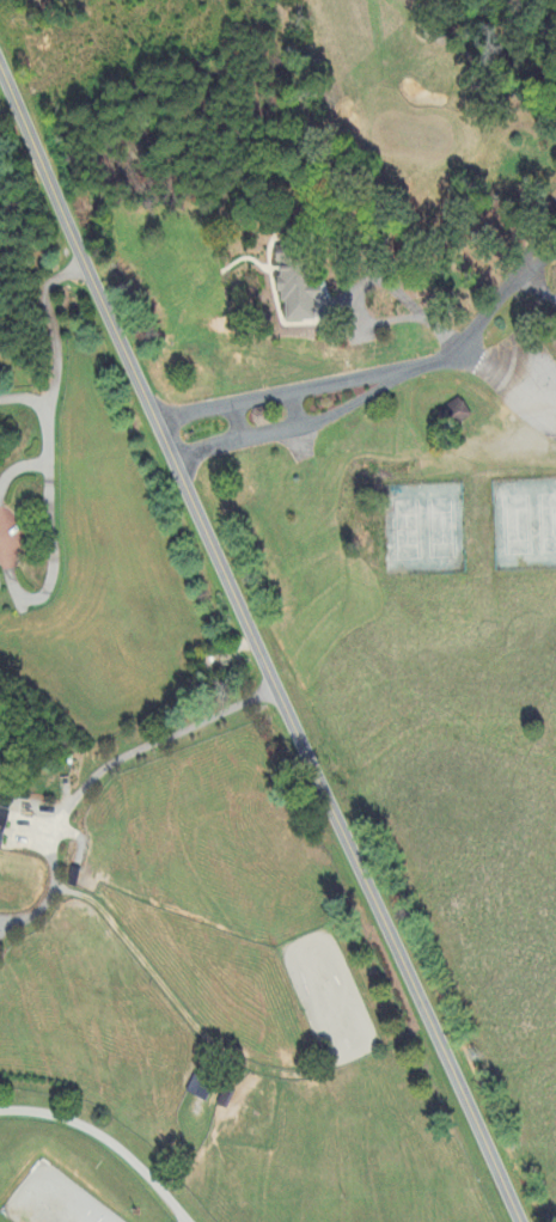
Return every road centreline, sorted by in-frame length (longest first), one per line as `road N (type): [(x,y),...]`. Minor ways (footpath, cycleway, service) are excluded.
road 1 (tertiary): [(519,1221),(0,70)]
road 2 (residential): [(555,222),(525,274),(458,353),(373,387),(165,441)]
road 3 (residential): [(185,1221),(105,1137),(35,1111),(0,1110)]

